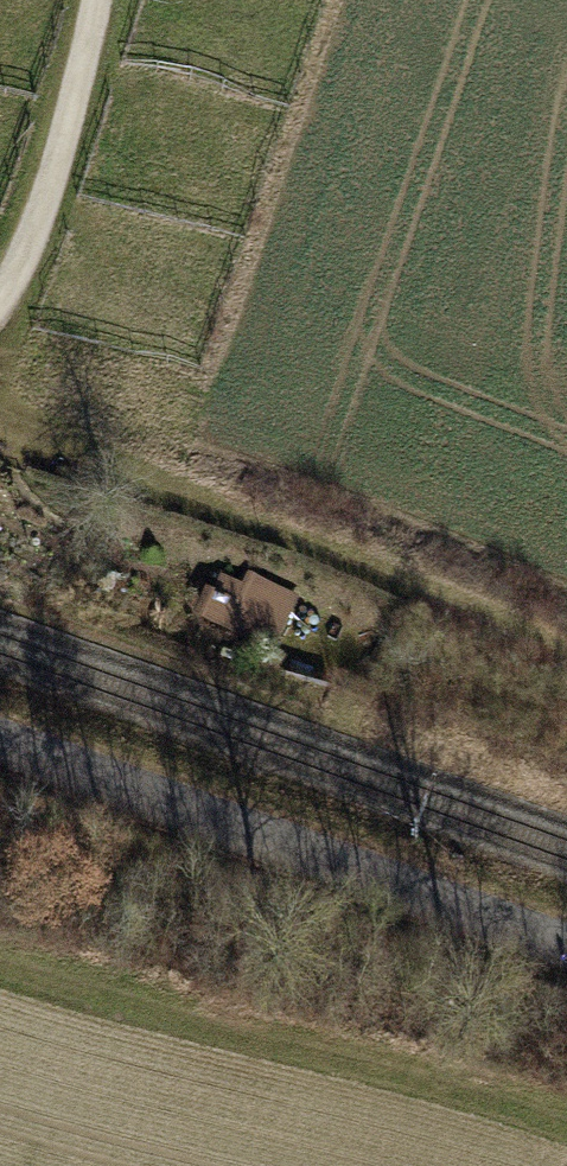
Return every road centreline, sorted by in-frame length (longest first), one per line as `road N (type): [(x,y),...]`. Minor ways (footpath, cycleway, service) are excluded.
road 1 (track): [(0,427),(92,450),(566,661)]
road 2 (unclassified): [(0,739),(566,944)]
road 3 (track): [(0,303),(23,280),(102,0)]

